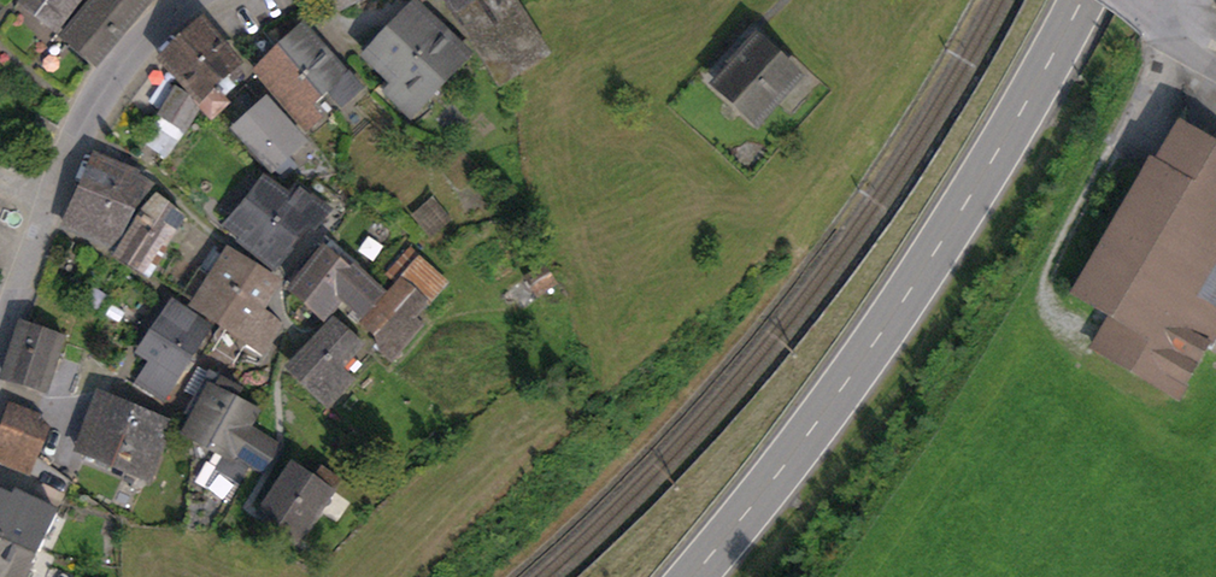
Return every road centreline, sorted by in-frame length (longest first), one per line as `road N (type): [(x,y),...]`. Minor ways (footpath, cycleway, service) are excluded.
road 1 (primary): [(1083,0),(937,249),(848,380),(690,576)]
road 2 (residential): [(291,328),(280,316),(278,278),(136,164),(78,136)]
road 3 (track): [(1083,373),(1056,307),(1052,272),(1120,147)]
road 4 (tertiary): [(78,136),(137,44),(188,0)]
road 5 (tertiary): [(0,363),(51,204)]
road 6 (residential): [(119,382),(102,395),(45,404),(0,390)]

